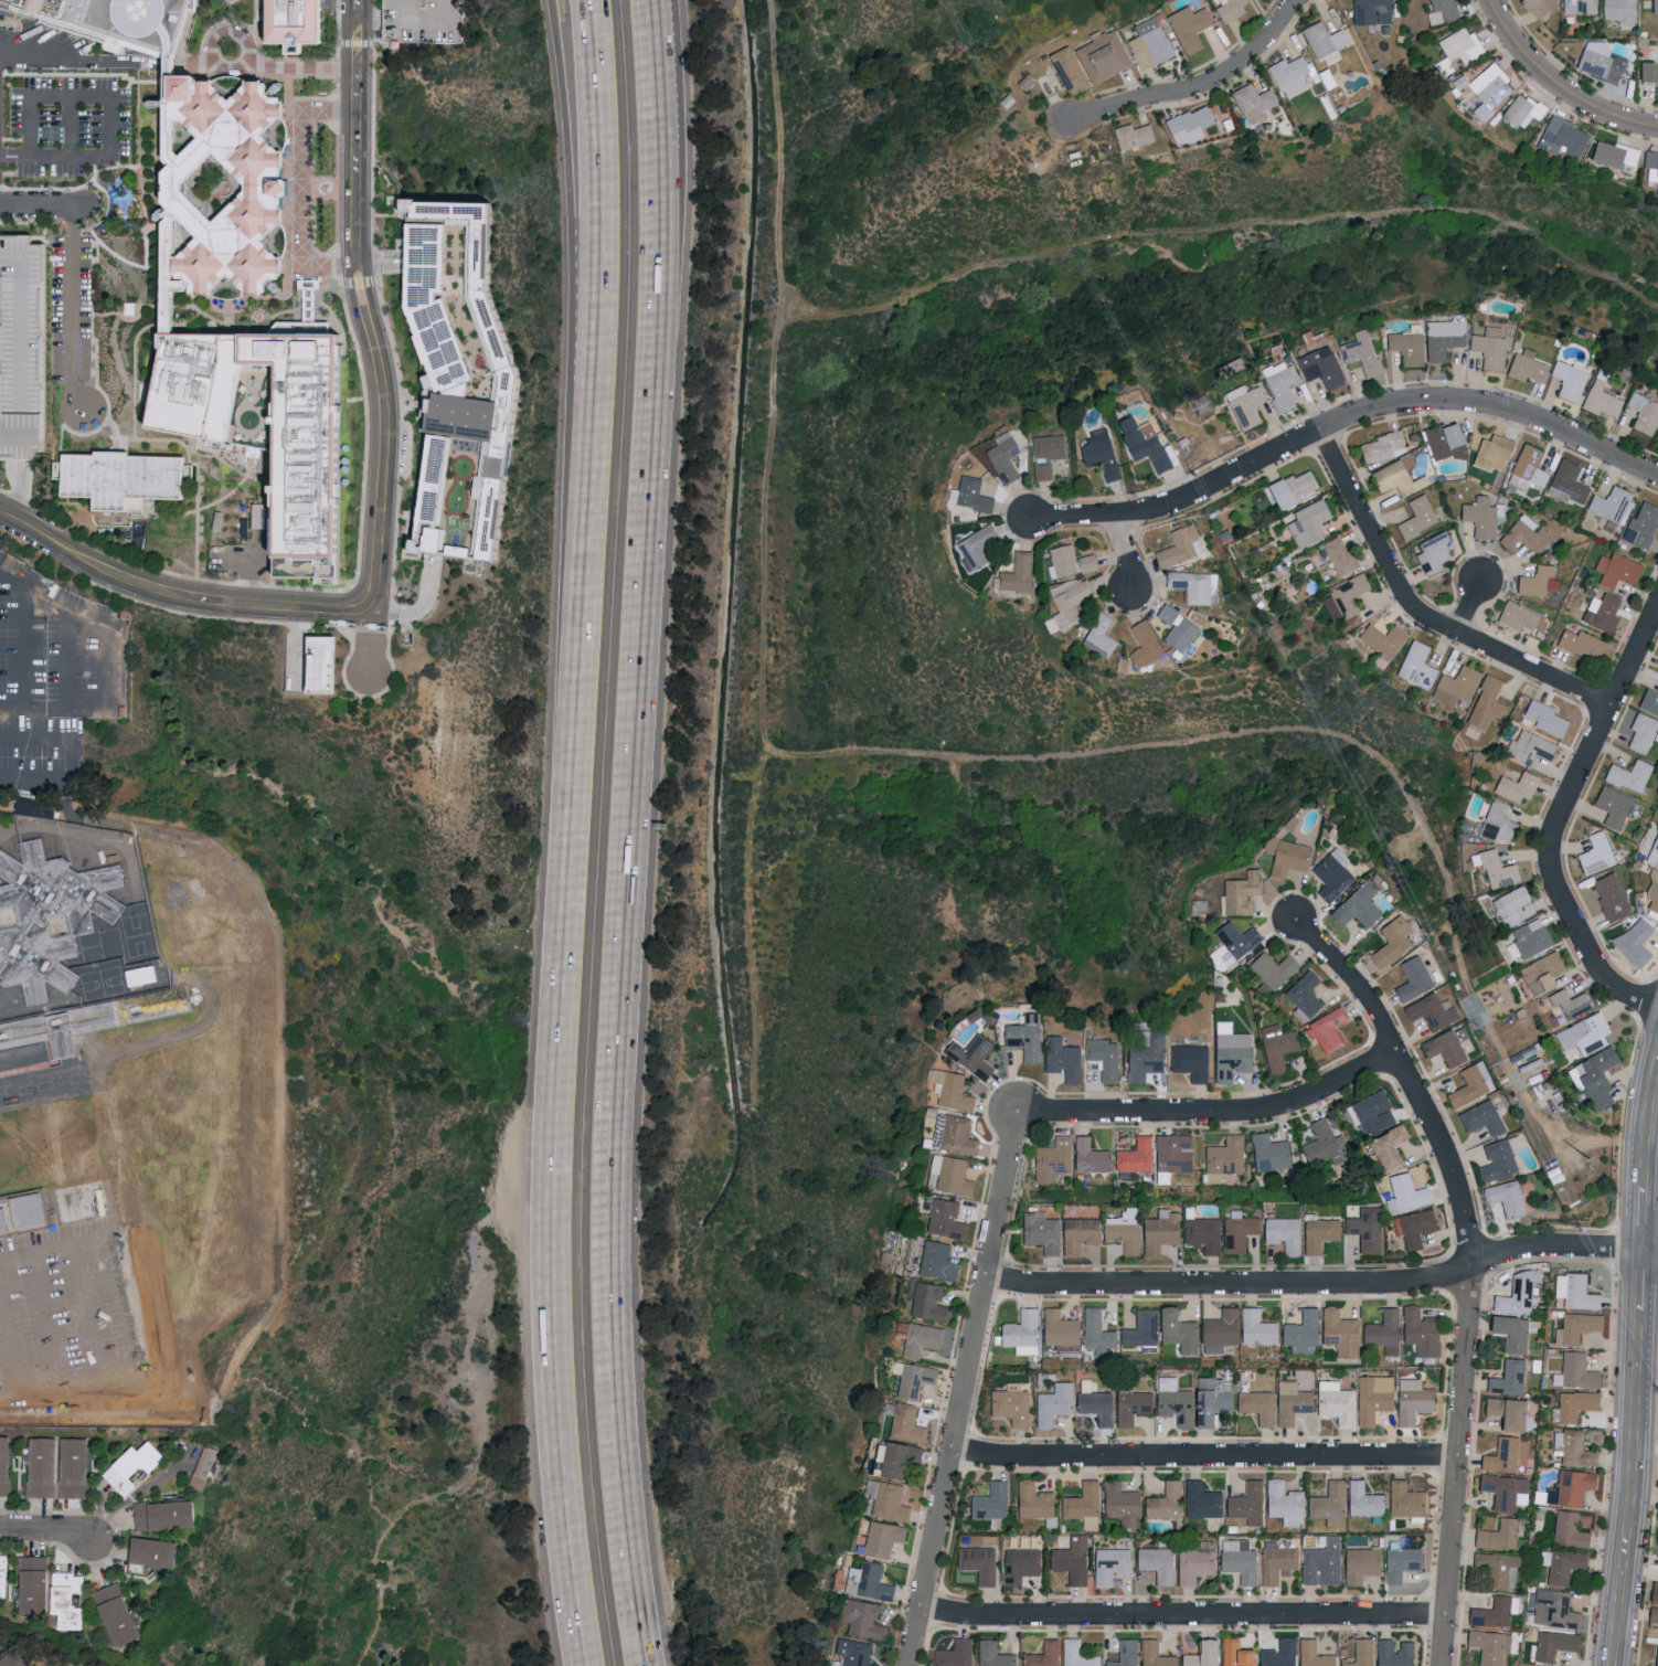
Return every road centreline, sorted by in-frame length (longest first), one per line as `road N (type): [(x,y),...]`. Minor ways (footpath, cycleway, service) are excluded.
road 1 (motorway): [(594,0),(604,145),(570,825),(555,1365),(589,1665)]
road 2 (motorway): [(649,1665),(624,1484),(618,1262),(660,148)]
road 3 (residential): [(1441,1665),(1469,1265),(1466,1209),(1373,1004),(1295,917)]
road 4 (residential): [(989,1278),(1033,1286),(1385,1284),(1444,1276),(1521,1248),(1657,1248)]
road 5 (residential): [(1033,518),(1124,517),(1176,506),(1319,434),(1378,410),(1422,403),(1519,415),(1657,477)]
road 6 (tertiary): [(1610,1665),(1649,1096),(1657,1063)]
road 7 (residential): [(952,1452),(1011,1461),(1457,1461)]
road 8 (residential): [(1657,1008),(1612,985),(1594,962),(1552,876),(1550,848),(1657,600)]
road 9 (residential): [(974,1619),(1444,1617)]
road 10 (residential): [(1609,701),(1416,613),(1319,434)]
road 11 (residential): [(910,1665),(989,1278)]
road 12 (residential): [(1019,1113),(1246,1111),(1340,1082),(1392,1050)]
road 13 (motorway): [(553,0),(593,364)]
road 14 (track): [(468,1371),(471,1471),(390,1522),(373,1624),(358,1665)]
road 15 (residential): [(1065,118),(1197,86),(1252,53),(1296,0)]
road 16 (tertiary): [(117,573),(223,603),(368,608)]
road 17 (tertiary): [(380,498),(382,402),(353,267)]
road 18 (tertiary): [(353,267),(361,44)]
road 19 (residential): [(1492,0),(1510,40),(1550,79),(1592,105),(1657,126)]
road 20 (residential): [(1019,1113),(989,1278)]
road 21 (motorway): [(660,148),(653,0)]
road 22 (tertiary): [(0,507),(117,573)]

